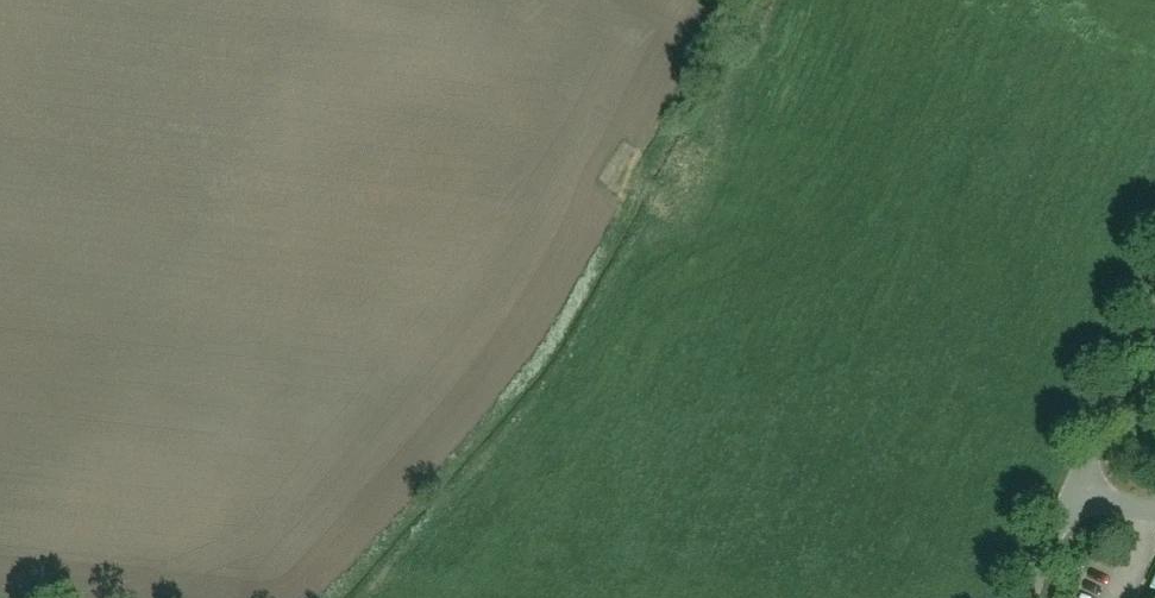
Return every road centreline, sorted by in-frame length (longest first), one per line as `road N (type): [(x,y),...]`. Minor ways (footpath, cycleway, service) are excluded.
road 1 (residential): [(1154,280),(1020,597)]

